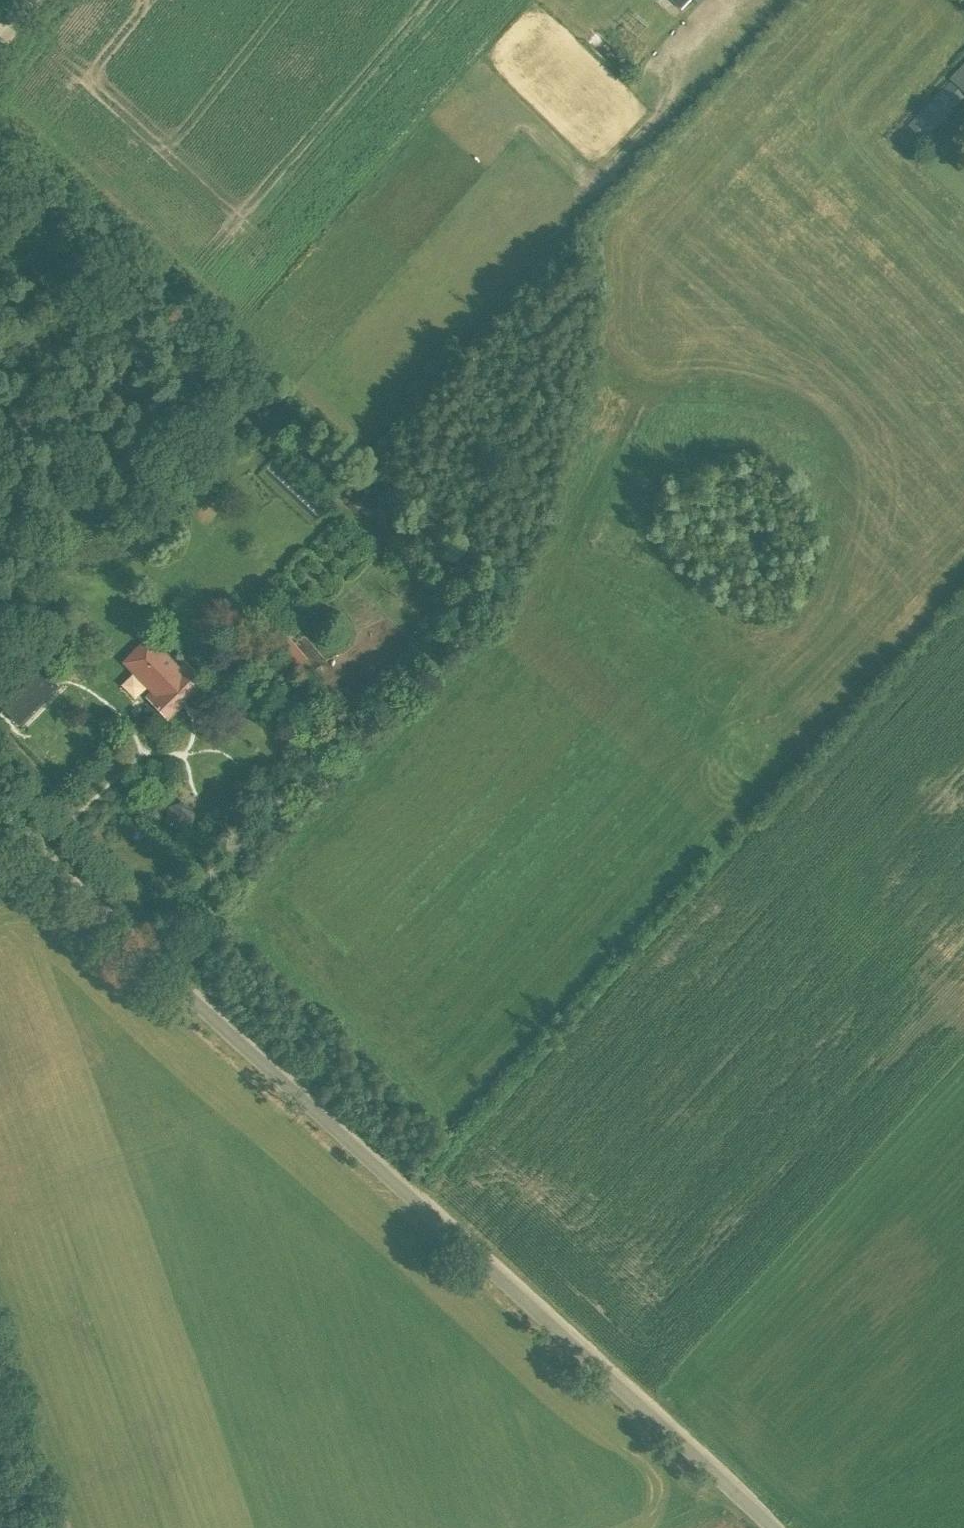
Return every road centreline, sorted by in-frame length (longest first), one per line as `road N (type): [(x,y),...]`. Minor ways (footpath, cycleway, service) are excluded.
road 1 (unclassified): [(770,1527),(0,821)]

